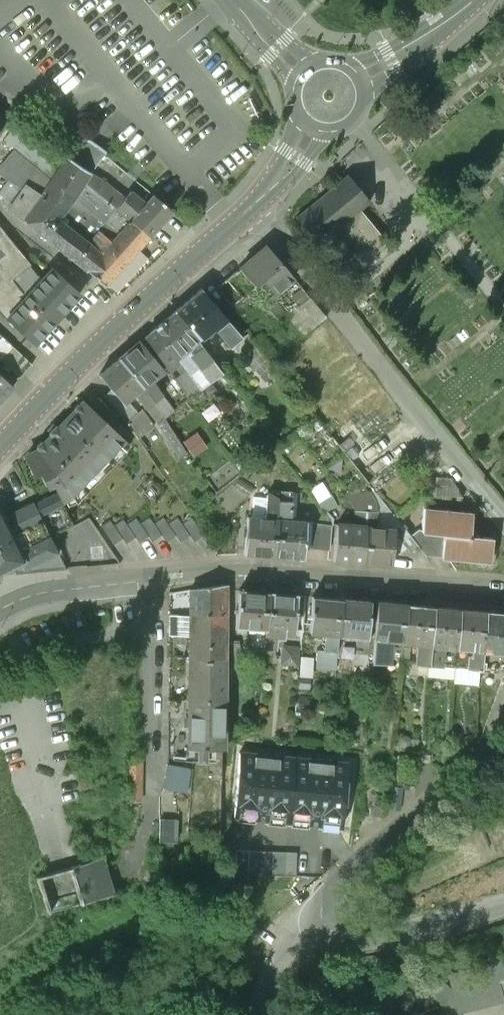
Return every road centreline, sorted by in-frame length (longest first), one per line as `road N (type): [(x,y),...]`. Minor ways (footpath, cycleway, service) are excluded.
road 1 (residential): [(503,516),(256,206)]
road 2 (unclassified): [(152,579),(271,571),(503,597)]
road 3 (tertiary): [(0,444),(87,355),(256,206)]
road 4 (unclassified): [(152,579),(153,774),(146,823),(112,917)]
road 5 (unclassified): [(503,728),(455,784),(330,891),(322,921)]
road 6 (unclassified): [(322,921),(330,934),(374,939),(503,907)]
road 7 (unclassified): [(0,611),(44,592),(152,579)]
road 8 (tertiary): [(359,77),(479,0)]

